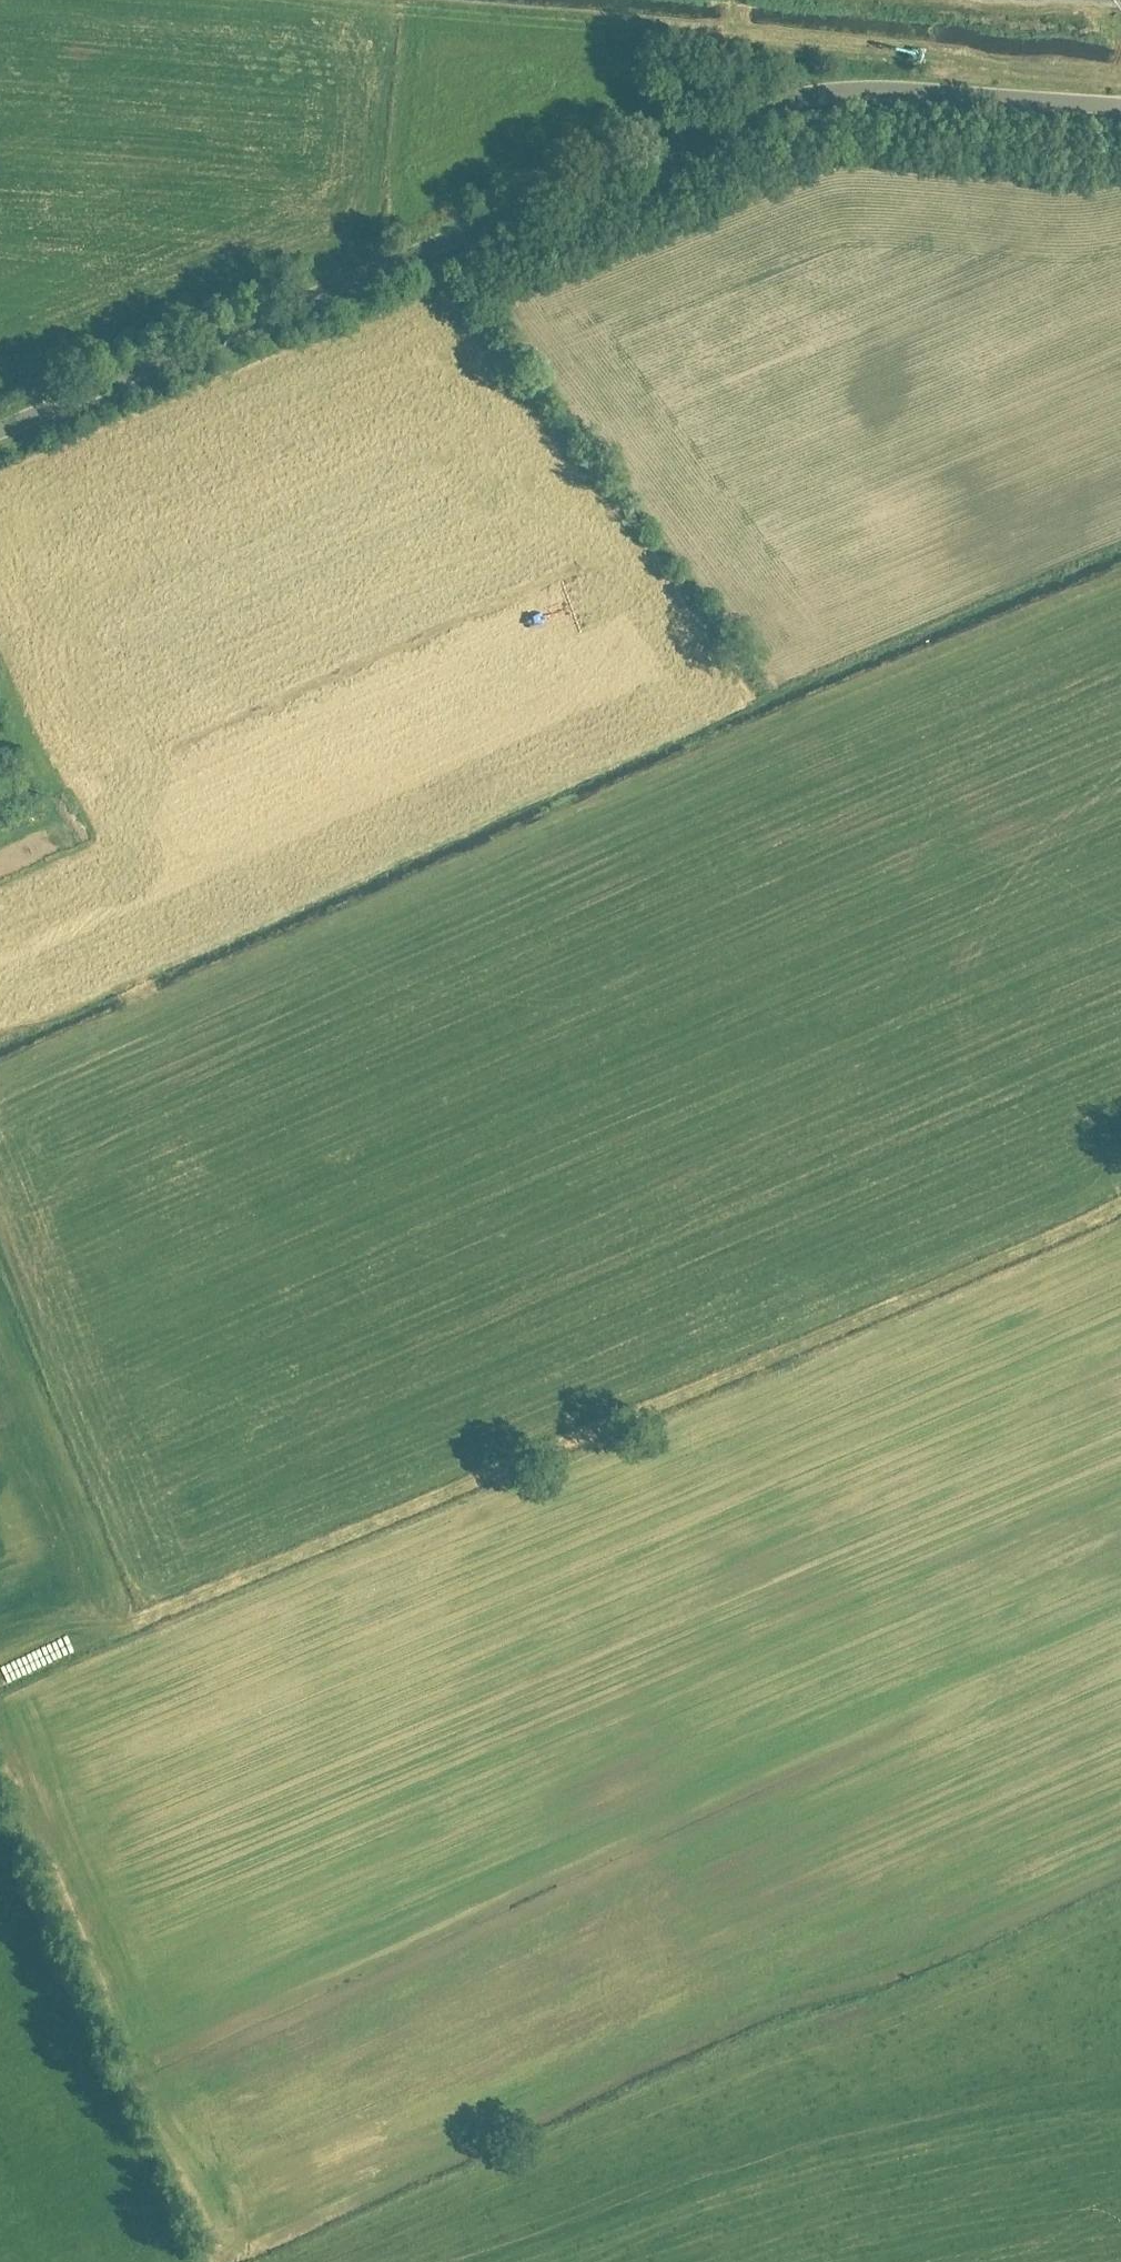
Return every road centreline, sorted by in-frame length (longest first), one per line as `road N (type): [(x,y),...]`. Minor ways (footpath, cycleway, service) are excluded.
road 1 (track): [(0,1677),(1120,1201)]
road 2 (unclassified): [(1120,104),(893,88),(788,100),(0,429)]

